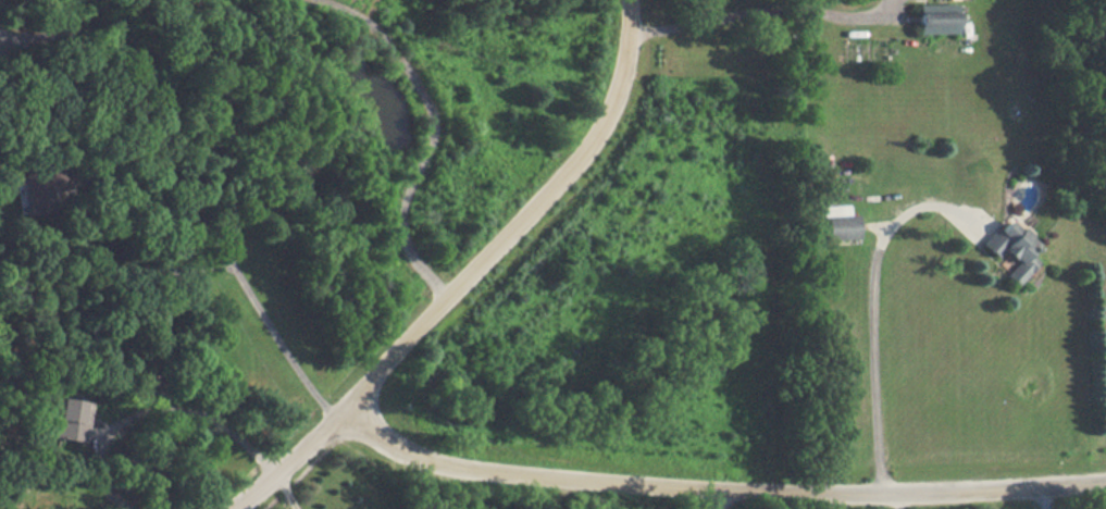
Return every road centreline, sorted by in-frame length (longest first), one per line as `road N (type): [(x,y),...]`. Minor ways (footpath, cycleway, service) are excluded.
road 1 (residential): [(343,412),(409,464),(475,474),(856,497),(1105,485)]
road 2 (residential): [(230,508),(343,412),(592,153),(616,98),(627,0)]

